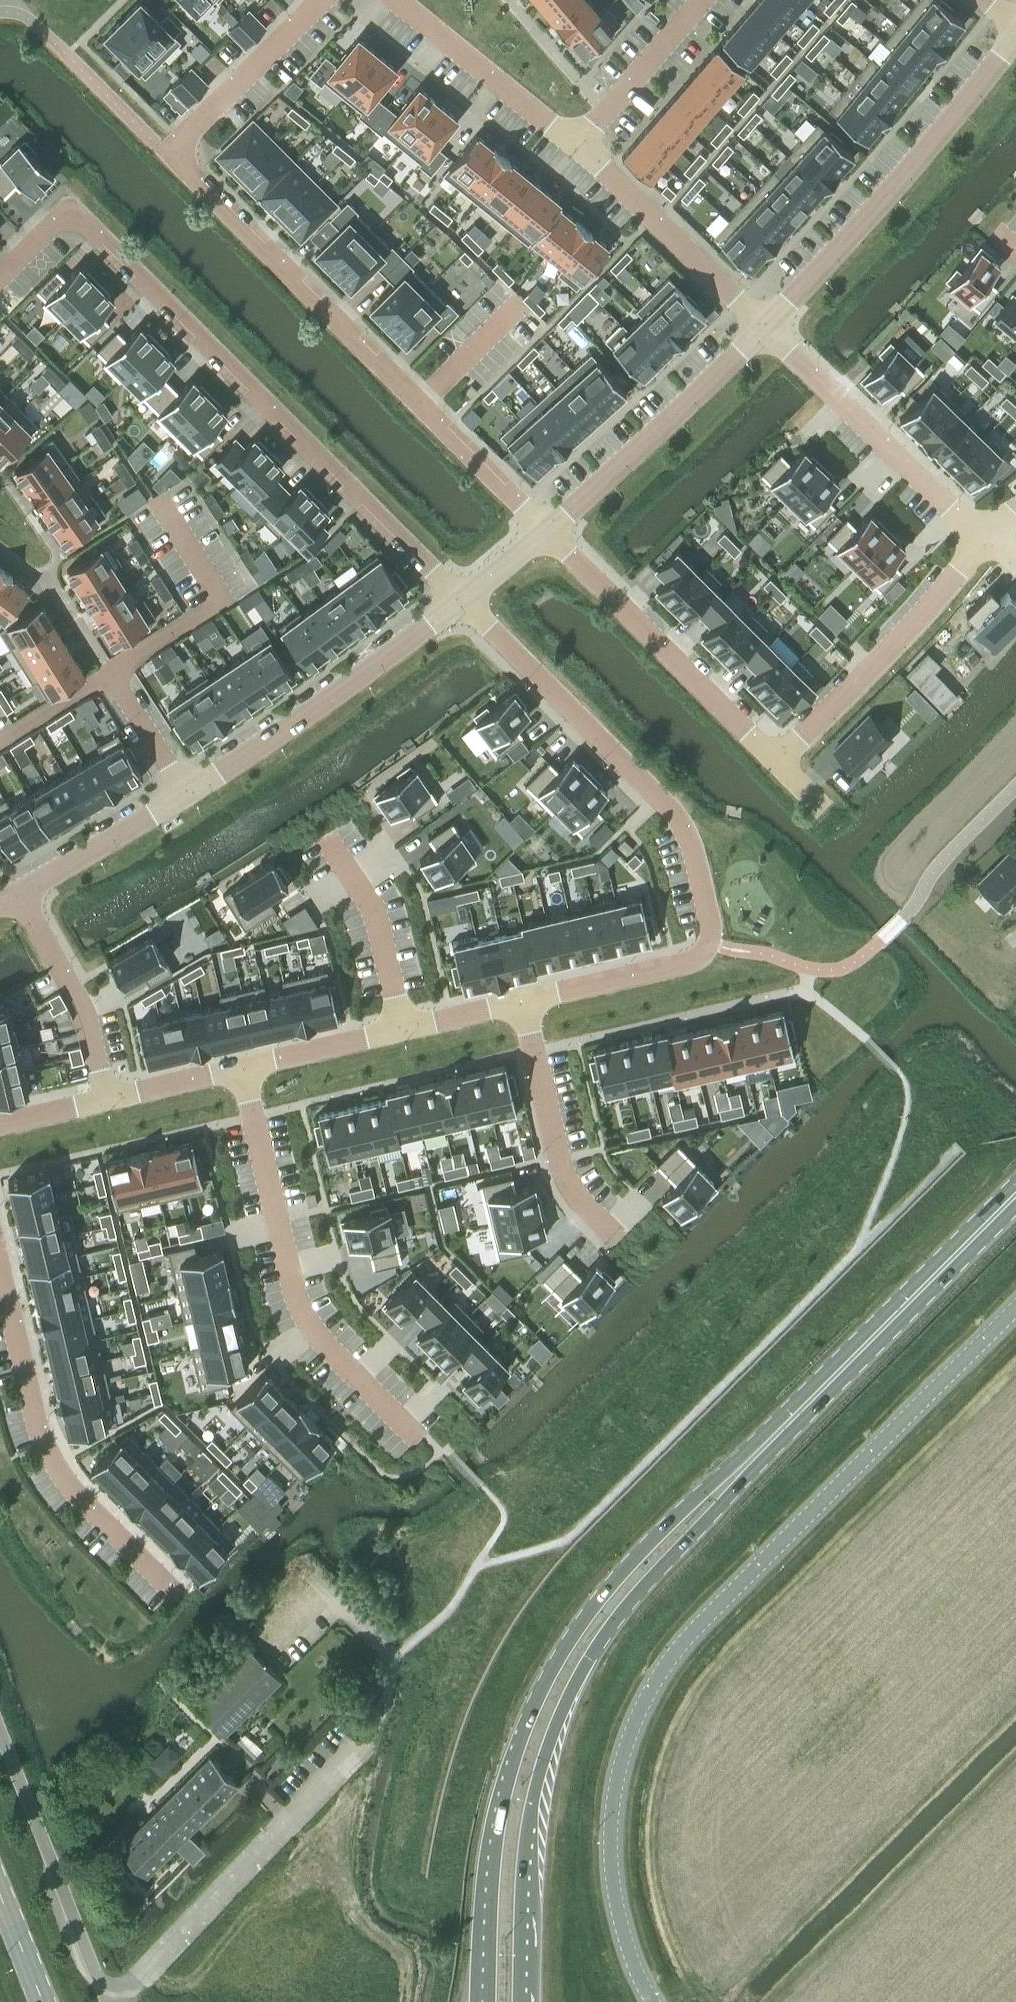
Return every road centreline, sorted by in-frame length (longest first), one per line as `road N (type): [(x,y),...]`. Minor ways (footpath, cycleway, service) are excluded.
road 1 (unclassified): [(1015,1307),(692,1631),(640,1709),(615,1787),(611,1867),(627,1946),(652,2001)]
road 2 (residential): [(0,277),(63,217),(88,219),(463,599)]
road 3 (residential): [(463,599),(674,814),(691,843),(711,923),(709,946),(683,964),(522,1002)]
road 4 (primary): [(752,1459),(636,1552),(581,1620),(528,1713),(486,1871),(483,2001)]
road 5 (primary): [(519,2001),(524,1852),(555,1727),(602,1637),(752,1459)]
road 6 (unclassified): [(546,530),(169,156)]
road 7 (residential): [(417,1440),(303,1313),(242,1066)]
road 8 (tertiary): [(1015,34),(765,328)]
road 9 (residential): [(0,1270),(53,1463),(177,1594)]
road 10 (primary): [(752,1459),(1015,1194)]
road 11 (tertiary): [(463,599),(184,793)]
road 12 (unclassified): [(546,530),(777,760)]
road 13 (residential): [(777,760),(986,536)]
road 14 (residential): [(765,328),(986,536)]
road 15 (tertiary): [(765,328),(546,530)]
road 16 (unclassified): [(106,2001),(0,1732)]
road 17 (residential): [(765,328),(579,142)]
road 18 (residential): [(619,1237),(568,1185),(522,1002)]
road 19 (residential): [(579,142),(397,0)]
road 20 (residential): [(18,894),(85,1015),(106,1097)]
road 21 (residential): [(320,0),(169,156)]
road 22 (residential): [(324,836),(369,900),(403,1026)]
road 23 (tertiary): [(184,793),(18,894)]
road 24 (residential): [(702,0),(579,142)]
road 25 (residential): [(403,1026),(242,1066)]
road 26 (residential): [(184,793),(107,674)]
road 27 (residential): [(242,1066),(106,1097)]
road 28 (residential): [(522,1002),(403,1026)]

